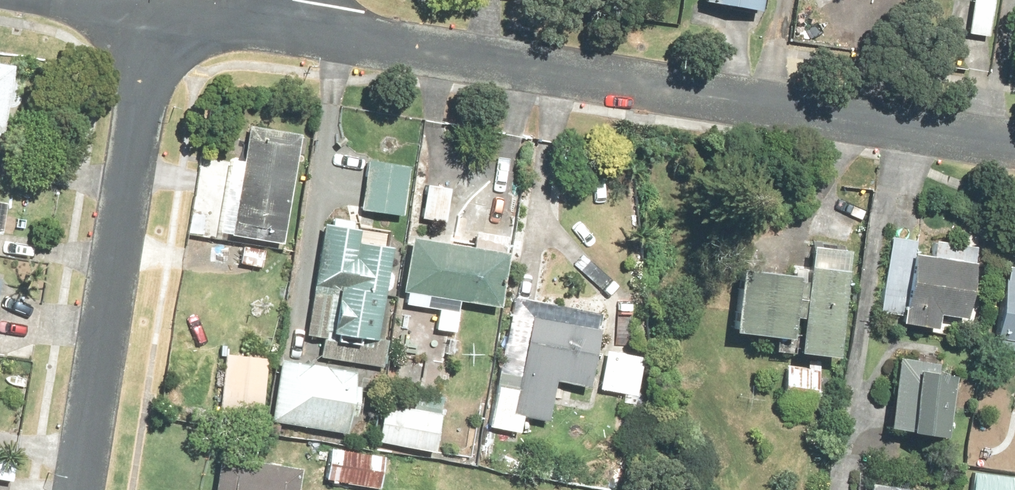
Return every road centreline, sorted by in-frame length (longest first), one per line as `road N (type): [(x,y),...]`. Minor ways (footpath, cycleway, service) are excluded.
road 1 (residential): [(1014,142),(288,25)]
road 2 (residential): [(157,8),(81,489)]
road 3 (residential): [(288,25),(157,8)]

